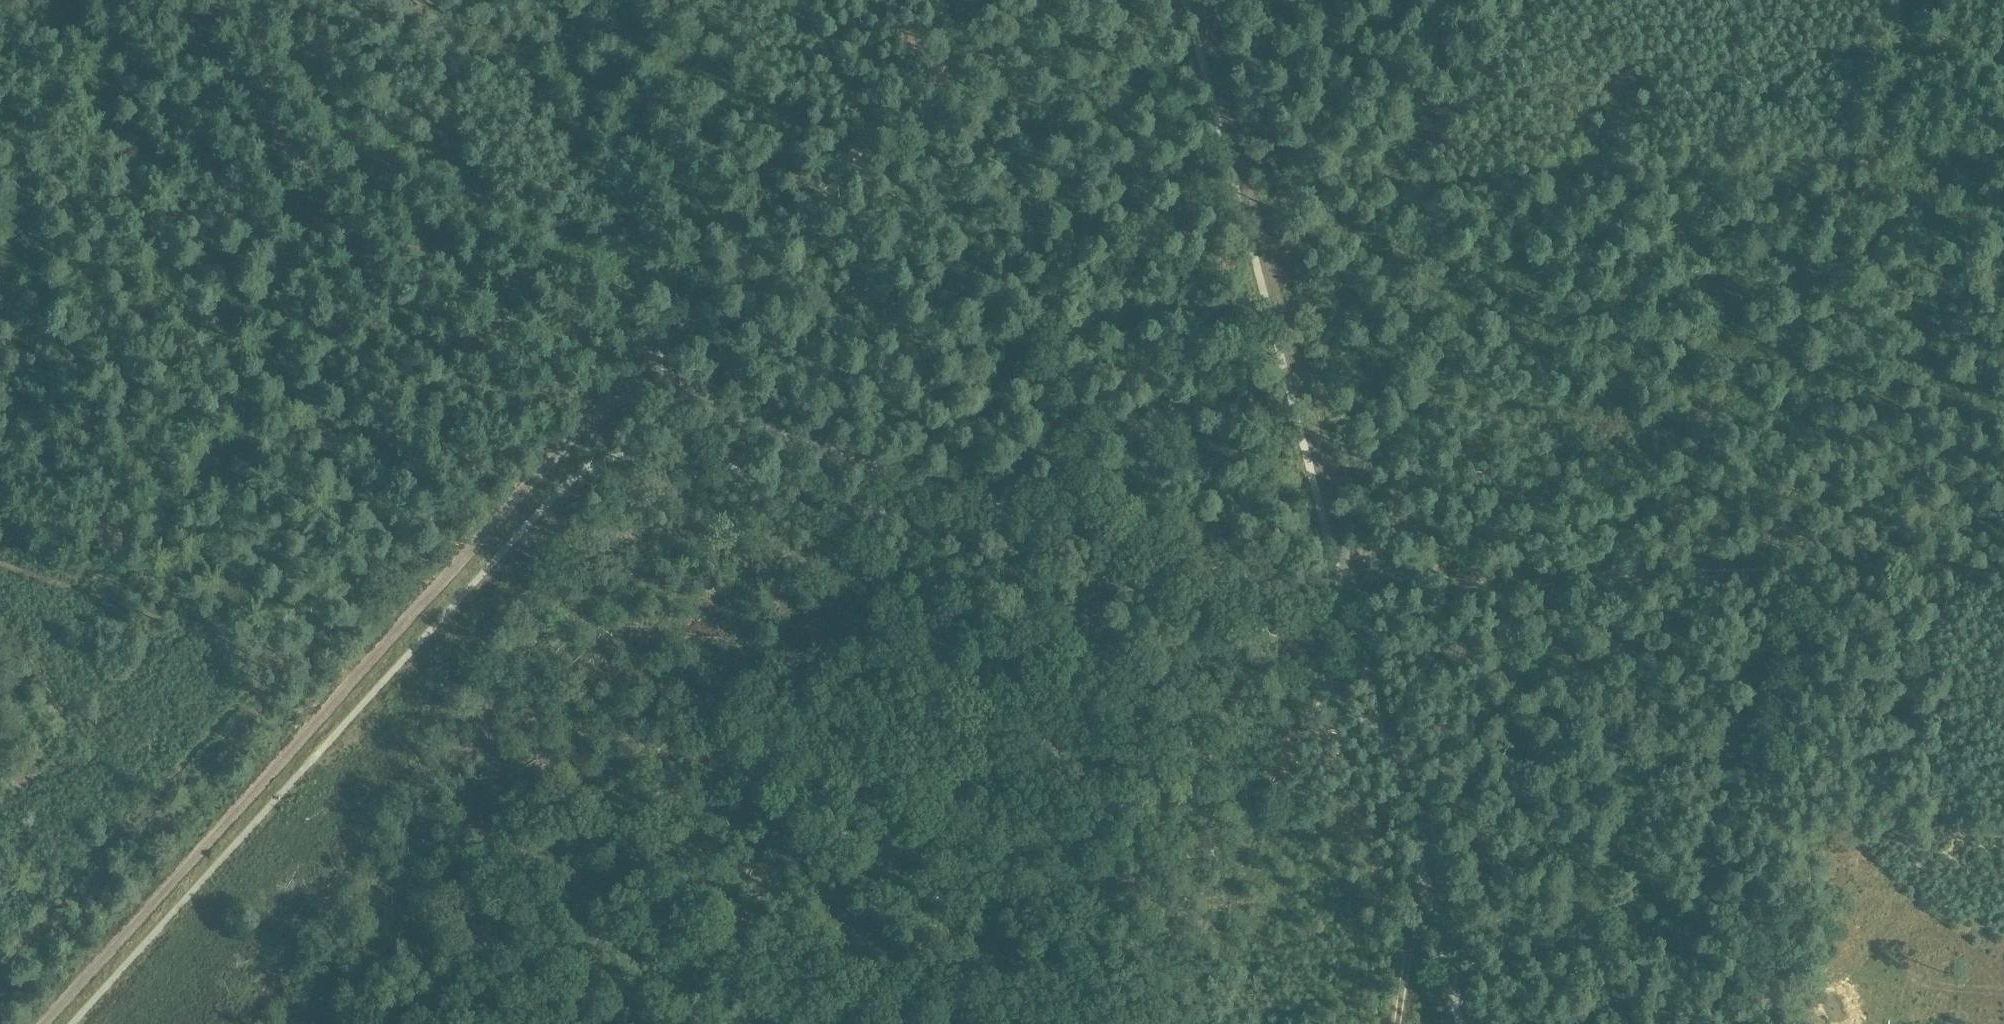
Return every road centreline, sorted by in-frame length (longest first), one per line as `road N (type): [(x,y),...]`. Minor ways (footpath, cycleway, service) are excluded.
road 1 (track): [(645,386),(582,430),(480,538),(44,1023)]
road 2 (track): [(1354,582),(1493,587),(2003,575)]
road 3 (track): [(1354,582),(1243,204),(1192,0)]
road 4 (track): [(1194,567),(645,386)]
road 5 (track): [(890,0),(920,46),(924,75),(912,102),(675,328),(654,355),(645,386)]
road 6 (track): [(1426,855),(1354,582)]
road 7 (track): [(1472,1023),(1426,855)]
road 8 (track): [(1354,582),(1309,588),(1194,567)]
road 9 (track): [(1421,876),(1397,1023)]

